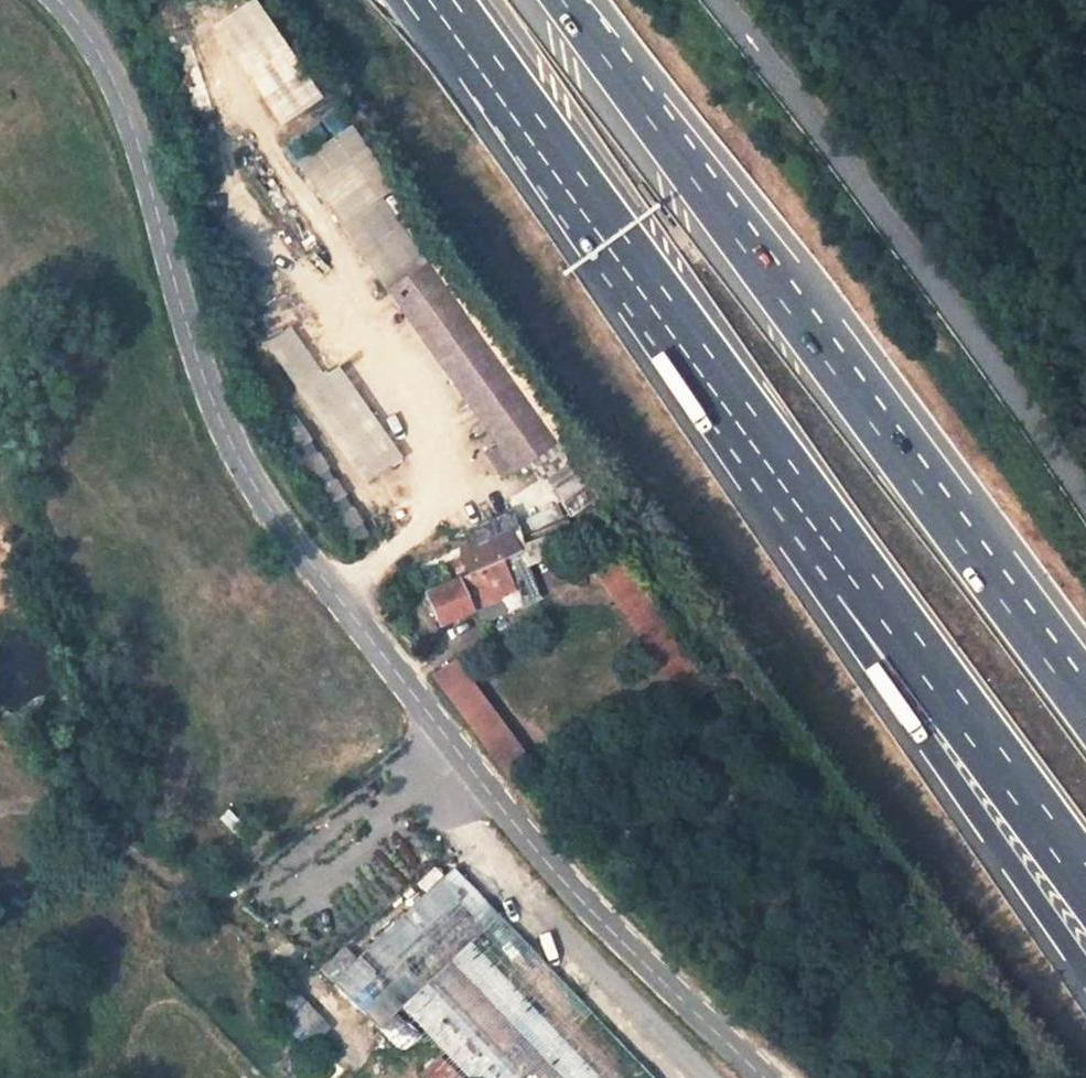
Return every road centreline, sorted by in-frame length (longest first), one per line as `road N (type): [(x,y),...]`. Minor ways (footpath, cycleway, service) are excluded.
road 1 (unclassified): [(769,1077),(521,829),(343,603),(258,512),(200,399),(119,101),(78,19),(55,0)]
road 2 (motorway): [(1085,710),(566,0)]
road 3 (motorway): [(616,238),(1085,970)]
road 4 (motorway): [(616,238),(1085,881)]
road 5 (unclassified): [(1085,502),(712,0)]
road 6 (motorway): [(444,0),(616,238)]
road 7 (track): [(251,916),(61,812),(0,813)]

